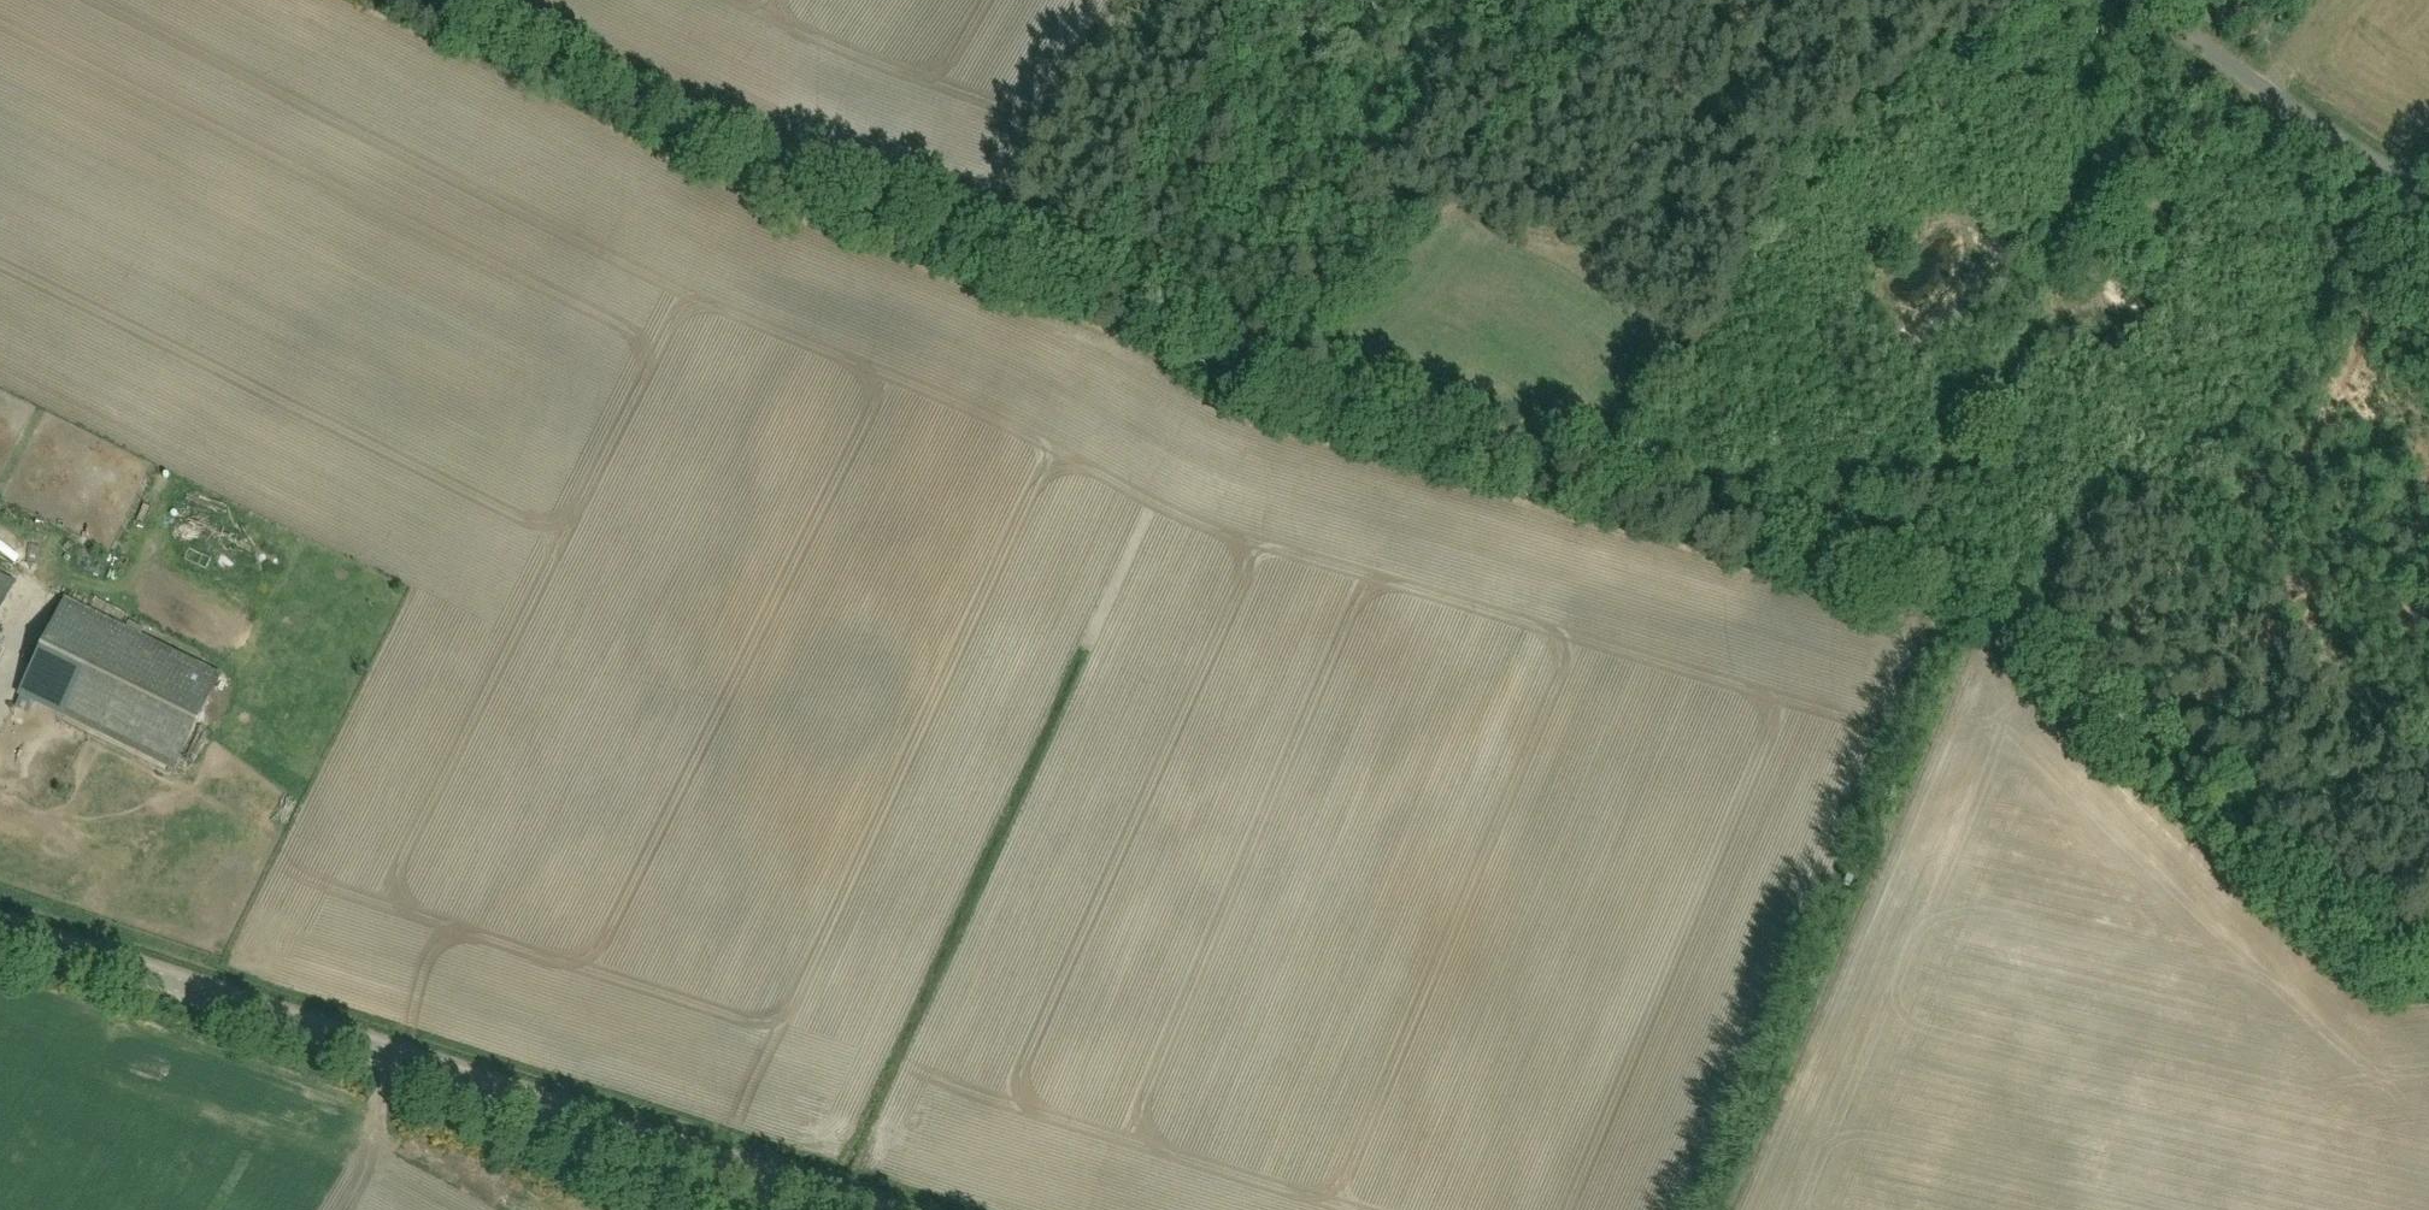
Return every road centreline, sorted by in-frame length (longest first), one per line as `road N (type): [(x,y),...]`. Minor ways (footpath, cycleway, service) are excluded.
road 1 (unclassified): [(859,1209),(0,942)]
road 2 (unclassified): [(2428,194),(2159,0)]

